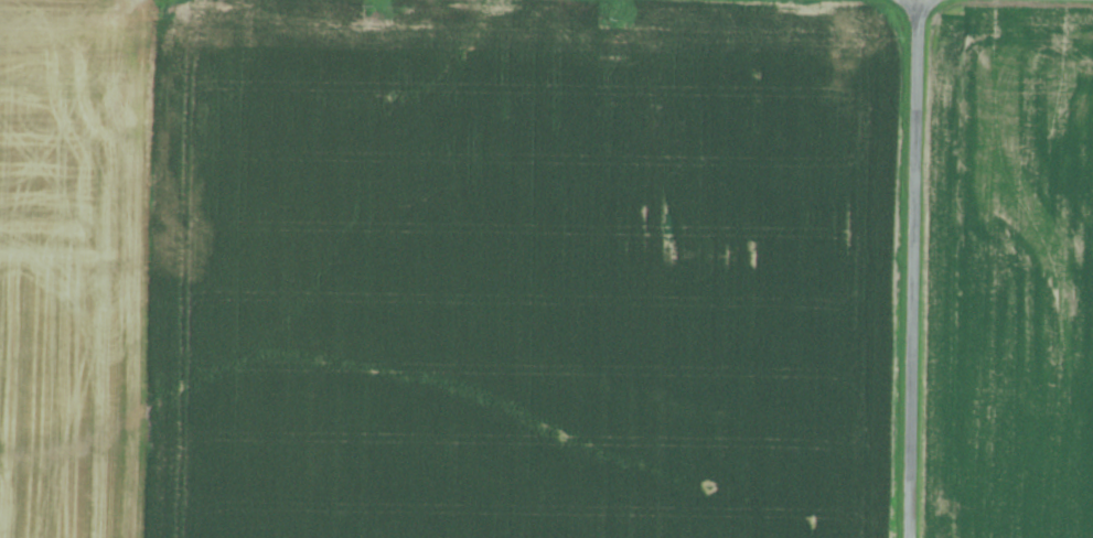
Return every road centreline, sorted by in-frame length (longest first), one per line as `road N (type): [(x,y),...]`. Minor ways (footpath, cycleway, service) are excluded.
road 1 (residential): [(192,537),(203,0)]
road 2 (residential): [(914,537),(924,0)]

